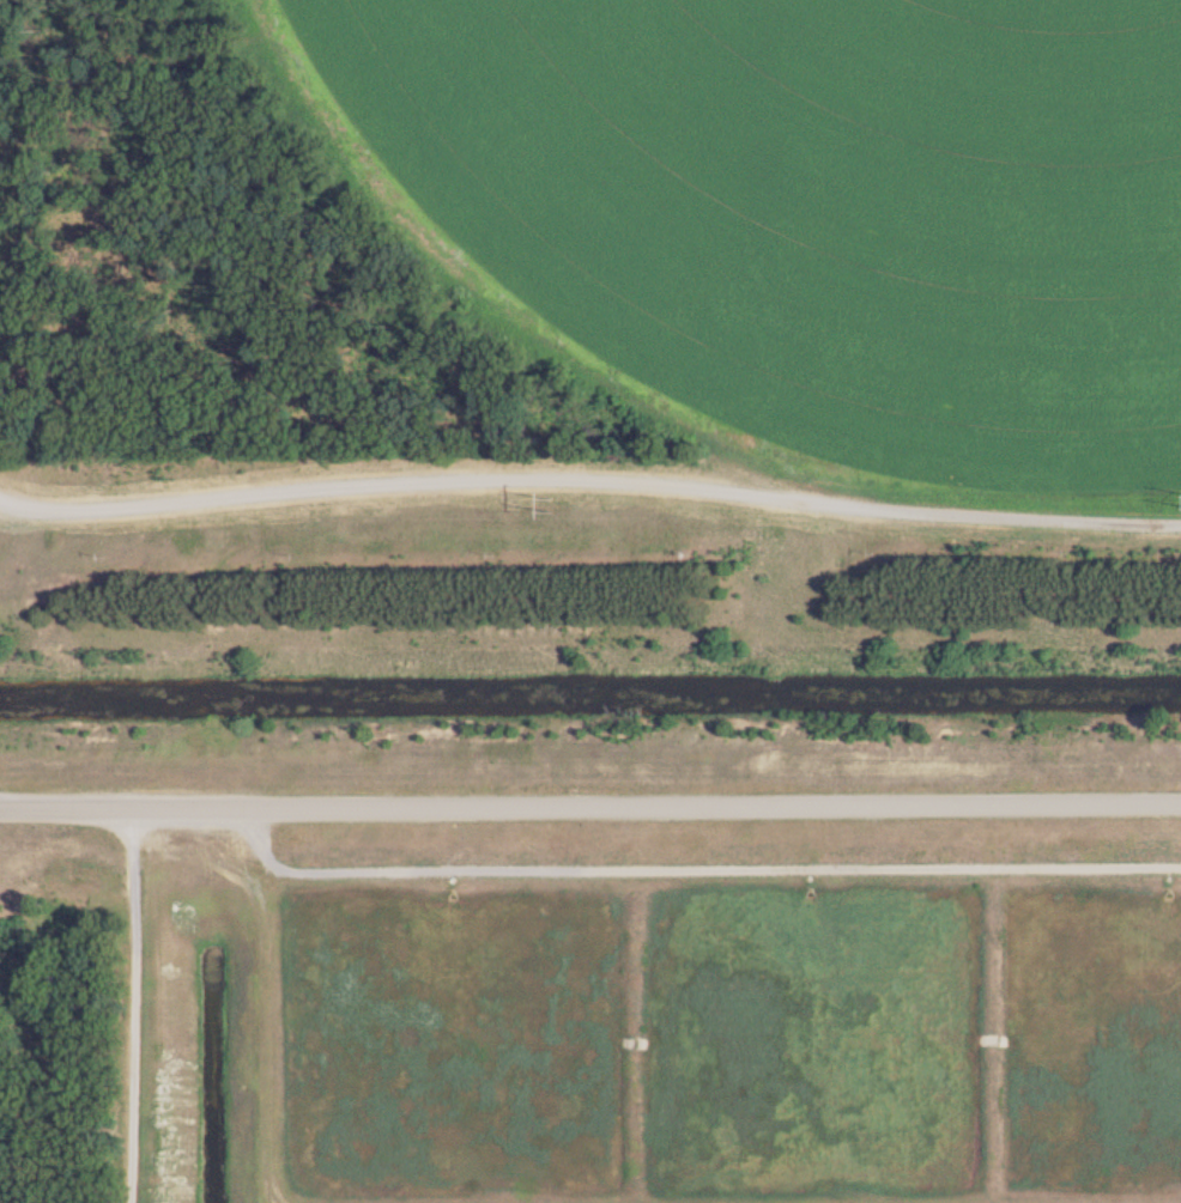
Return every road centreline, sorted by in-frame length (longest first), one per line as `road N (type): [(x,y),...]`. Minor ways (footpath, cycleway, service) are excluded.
road 1 (track): [(253,800),(259,828),(287,857),(329,862),(629,869),(1180,862)]

